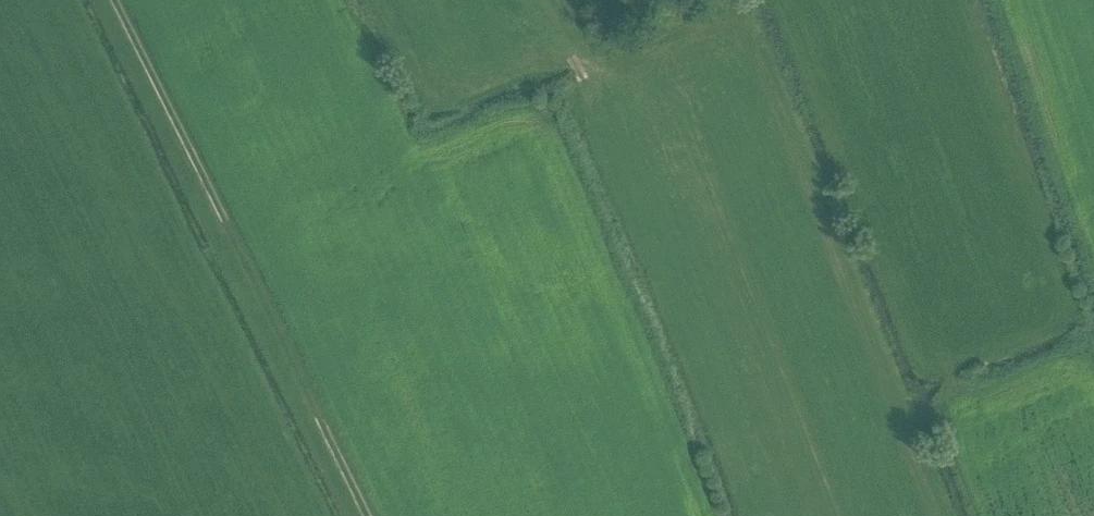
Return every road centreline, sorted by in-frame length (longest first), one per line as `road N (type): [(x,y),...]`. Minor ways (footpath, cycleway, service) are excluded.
road 1 (track): [(117,0),(364,515)]

